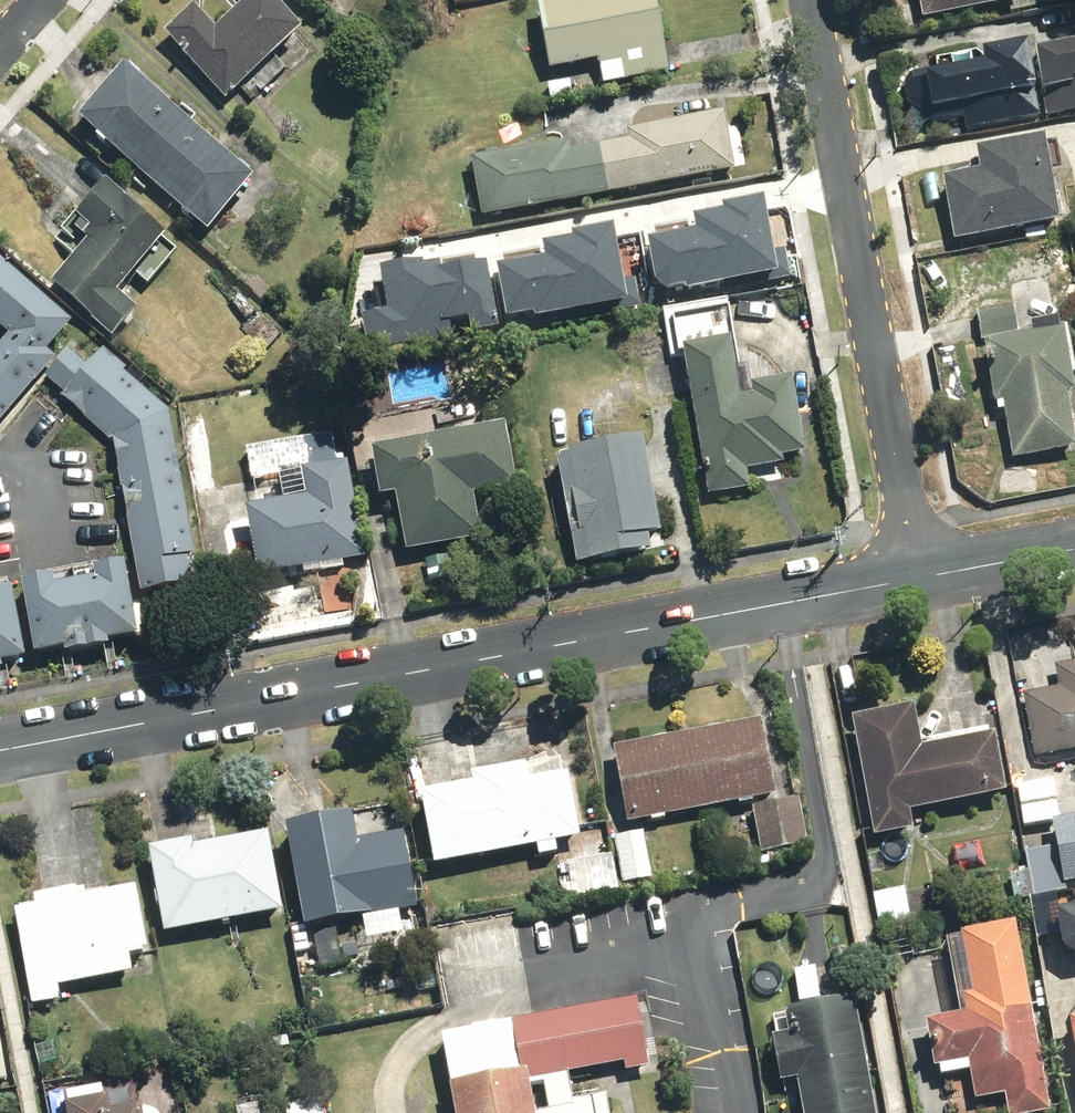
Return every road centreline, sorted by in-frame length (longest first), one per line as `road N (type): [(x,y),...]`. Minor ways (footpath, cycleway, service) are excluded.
road 1 (residential): [(916,580),(0,752)]
road 2 (residential): [(813,0),(916,580)]
road 3 (residential): [(1074,551),(916,580)]

